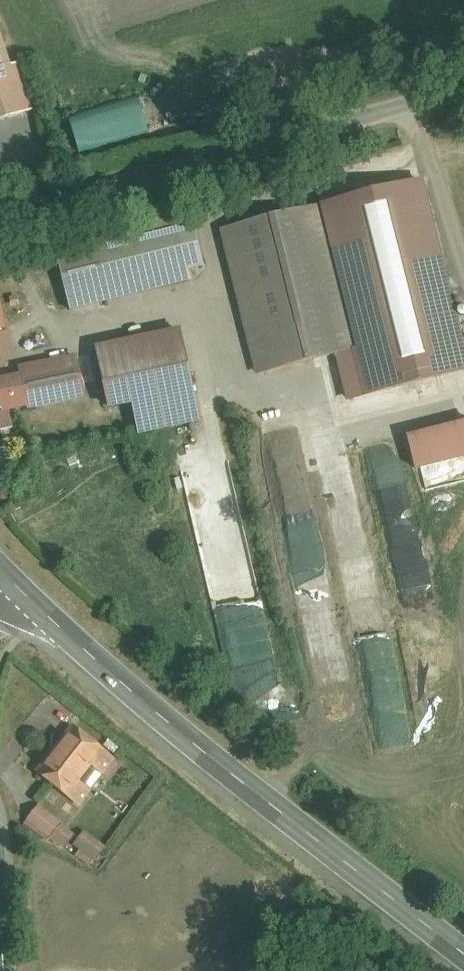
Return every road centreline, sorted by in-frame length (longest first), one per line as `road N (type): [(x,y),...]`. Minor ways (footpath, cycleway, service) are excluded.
road 1 (primary): [(463,962),(266,809),(19,590)]
road 2 (unclassified): [(463,89),(0,219)]

